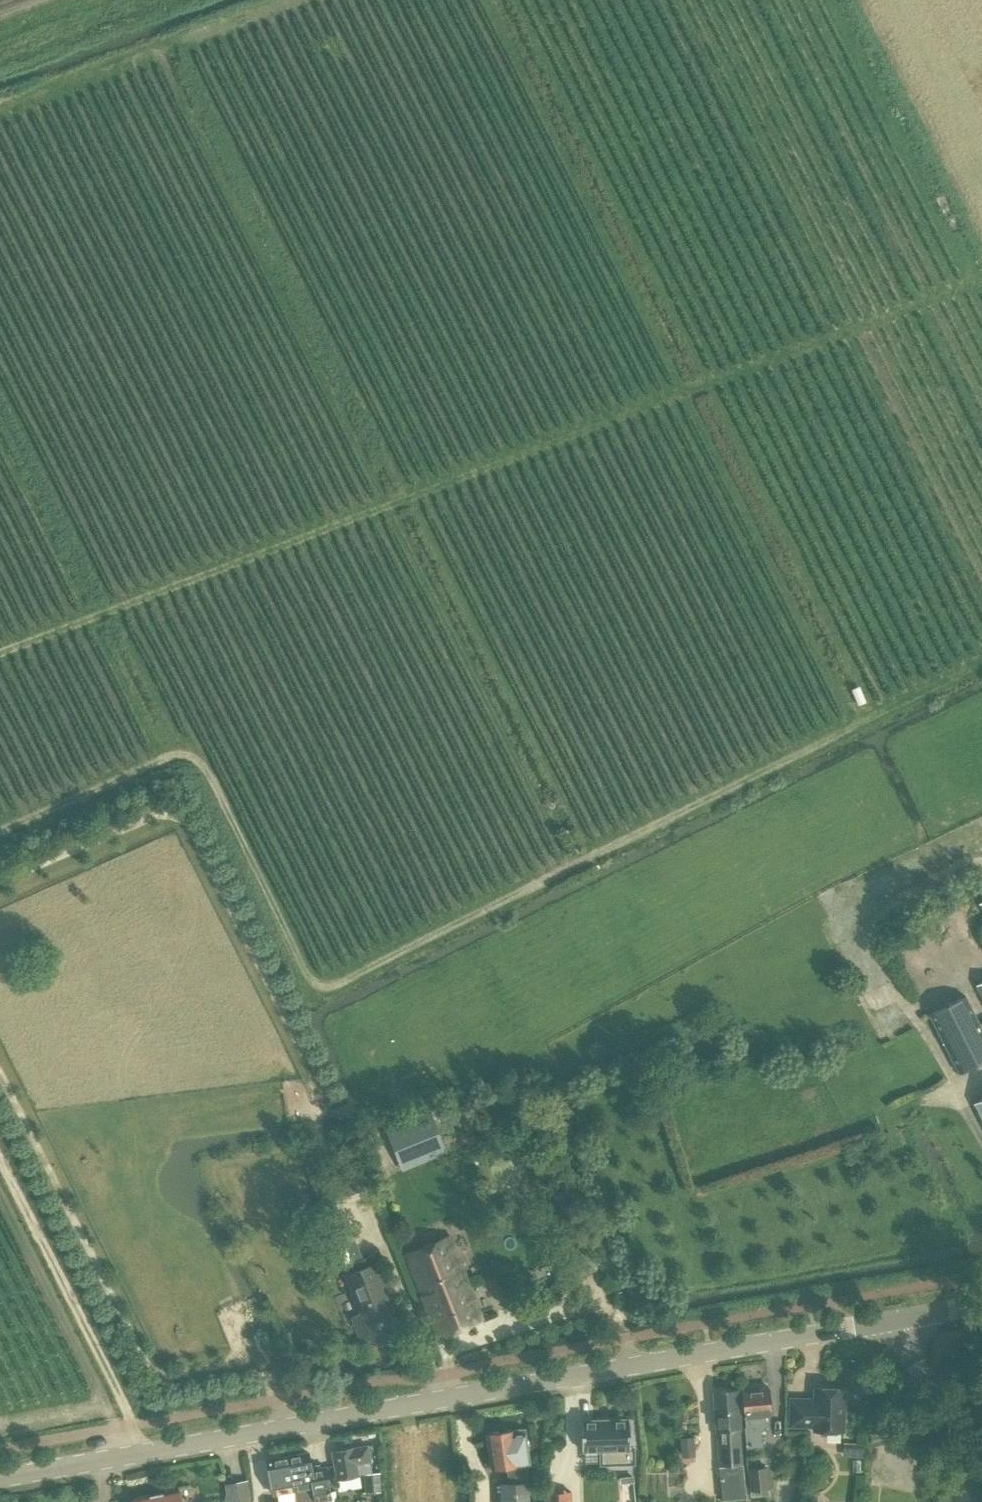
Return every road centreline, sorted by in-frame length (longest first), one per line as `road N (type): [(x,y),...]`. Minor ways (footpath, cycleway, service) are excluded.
road 1 (tertiary): [(0,1480),(916,1315)]
road 2 (unclassified): [(981,1452),(955,1428),(932,1387),(916,1315)]

